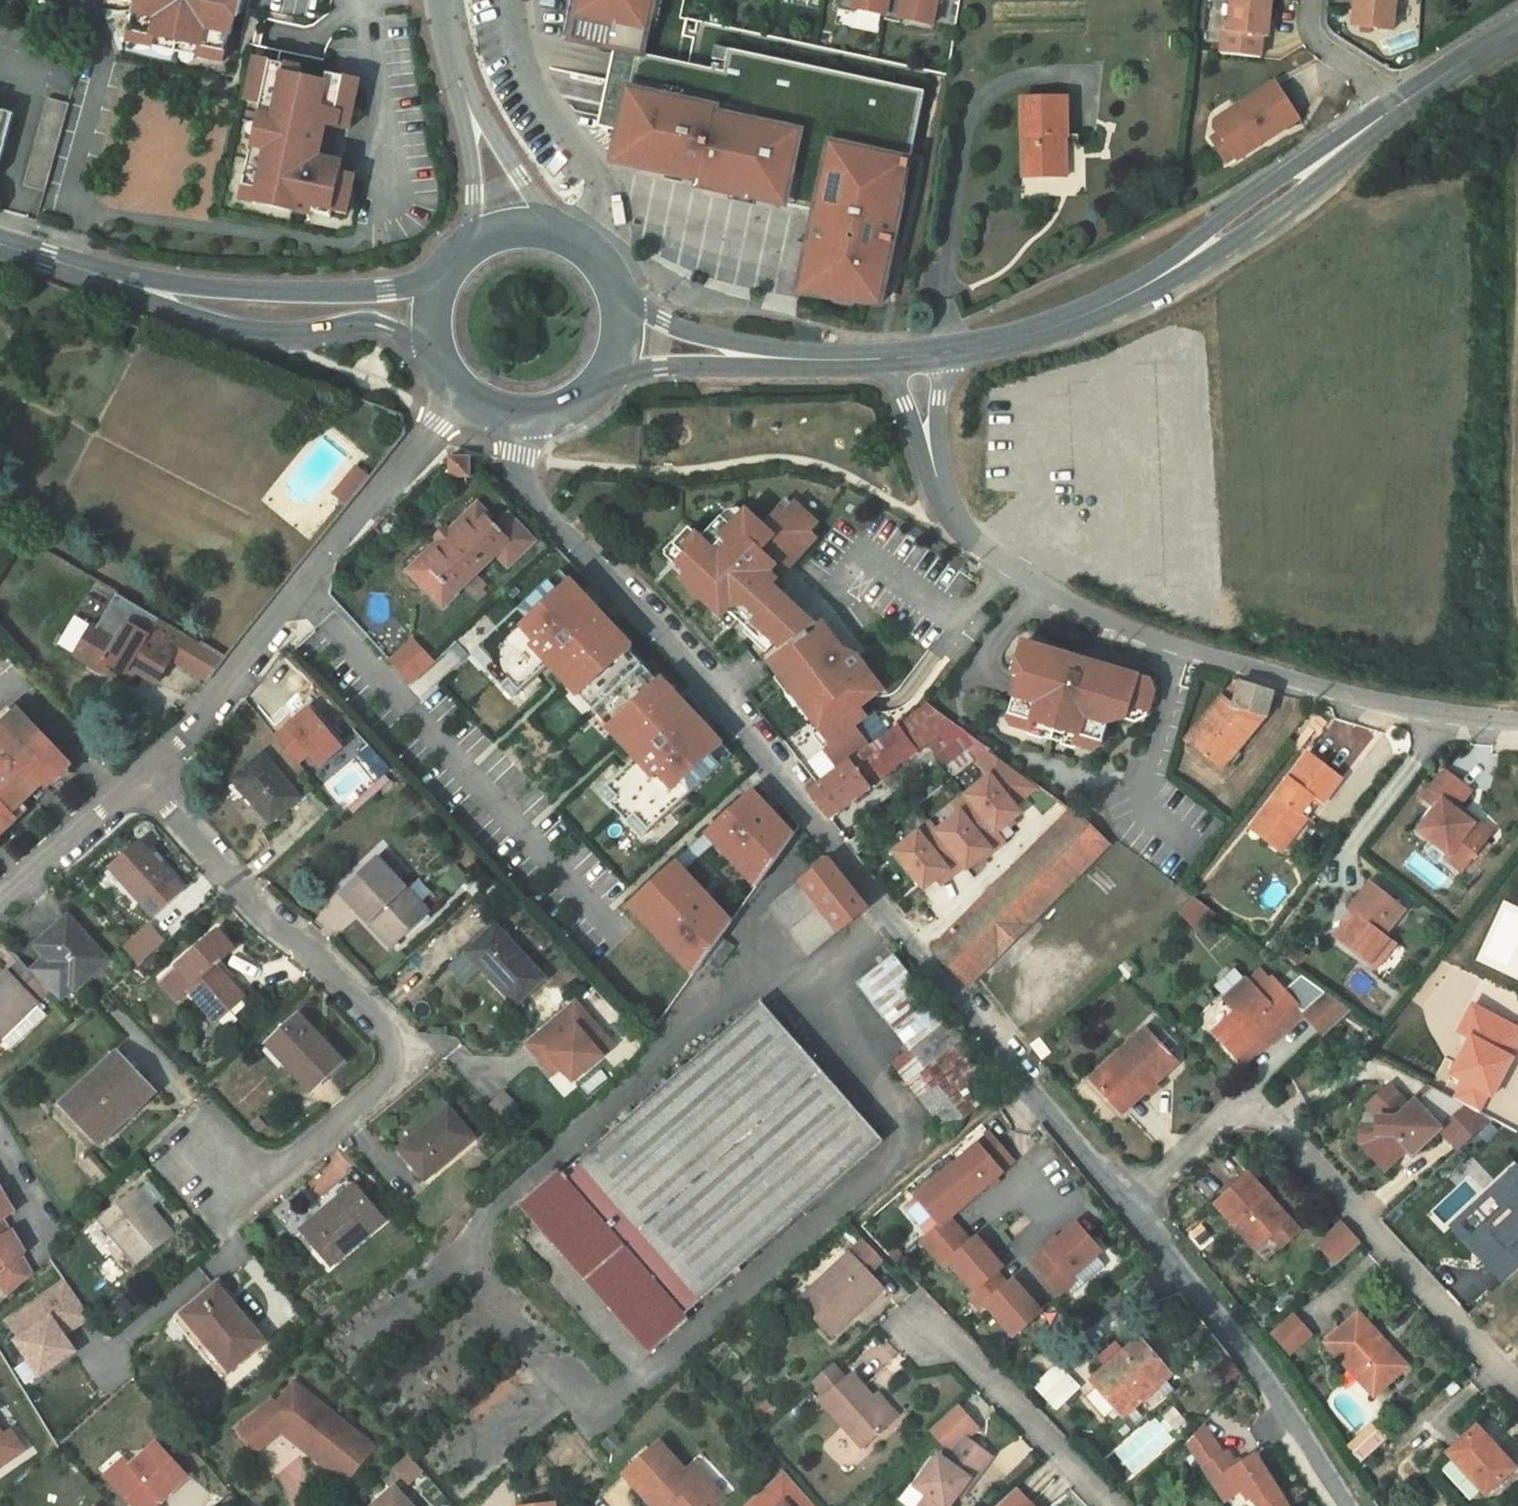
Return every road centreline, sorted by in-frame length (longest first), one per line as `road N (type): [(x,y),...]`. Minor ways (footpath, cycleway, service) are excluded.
road 1 (residential): [(525,413),(520,480),(562,538),(745,735),(889,924),(1125,1205)]
road 2 (residential): [(142,786),(390,1038),(391,1077),(243,1195),(213,1158)]
road 3 (unclassified): [(1002,561),(1114,624),(1313,693),(1517,725)]
road 4 (residential): [(1125,1205),(1228,1121),(1255,1119),(1282,1133),(1517,1387)]
road 5 (tertiary): [(1402,104),(1195,254),(1093,312),(945,353)]
road 6 (residential): [(462,387),(142,786)]
road 7 (residential): [(1125,1205),(1250,1362),(1347,1505)]
road 8 (tertiary): [(94,274),(222,326),(266,335),(385,327),(443,362)]
road 9 (tertiary): [(451,262),(385,290),(339,293),(94,274)]
road 10 (tertiary): [(580,396),(660,367),(814,360)]
road 11 (tertiary): [(814,360),(715,339),(619,301)]
road 12 (residential): [(1002,561),(916,676),(884,705)]
road 13 (residential): [(142,786),(0,907)]
road 14 (unclassified): [(557,230),(459,80)]
road 15 (residential): [(985,1375),(1106,1505)]
road 16 (unclassified): [(459,80),(474,194),(458,254)]
road 17 (unclassified): [(888,359),(944,498)]
road 18 (residential): [(1402,104),(1328,53),(1313,27),(1316,0)]
road 19 (unclassified): [(944,498),(945,353)]
road 20 (tertiary): [(1517,28),(1402,104)]

